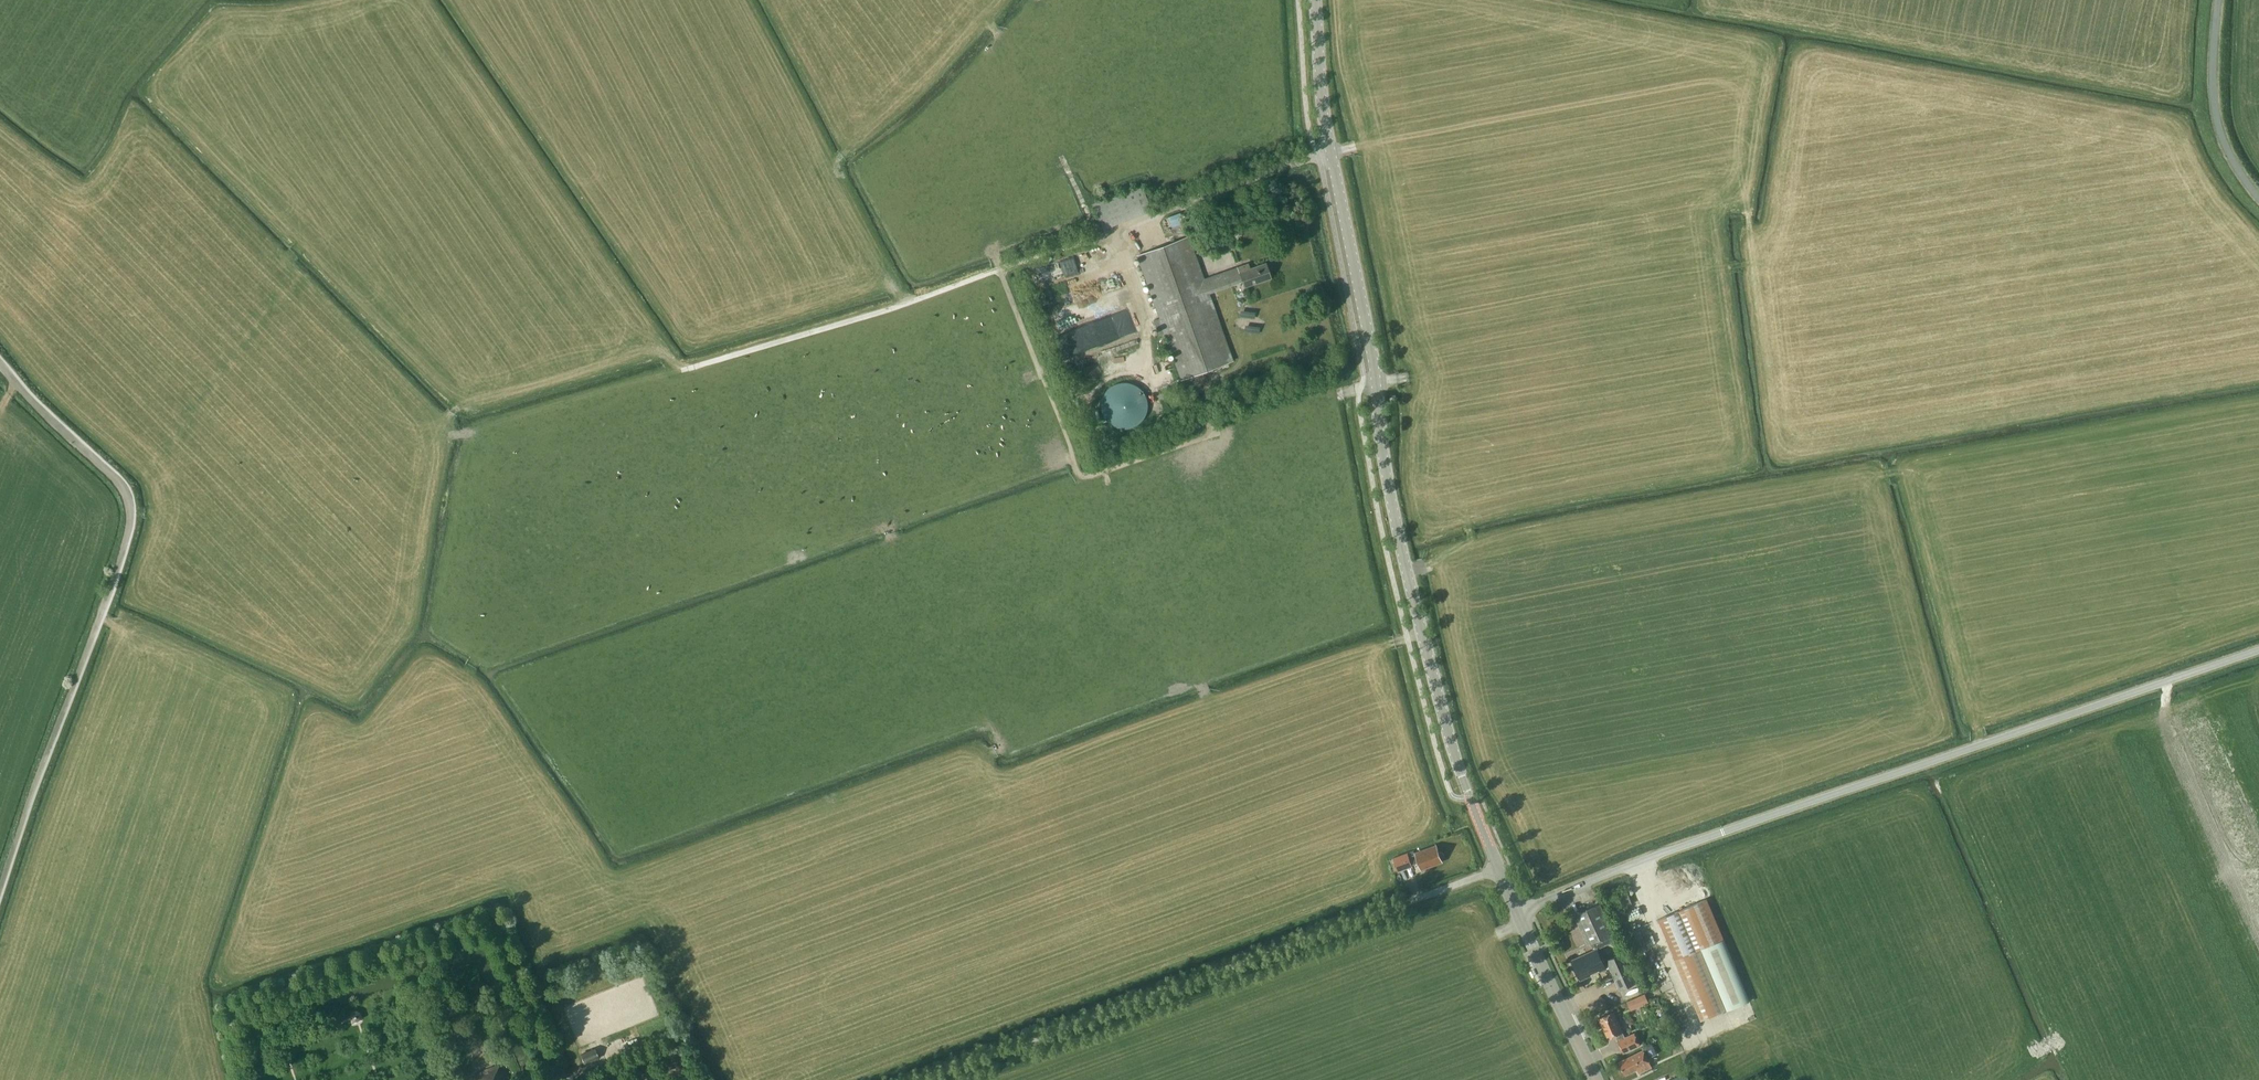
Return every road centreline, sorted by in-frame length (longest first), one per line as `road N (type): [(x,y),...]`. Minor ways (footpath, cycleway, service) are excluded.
road 1 (secondary): [(1518,912),(1464,783),(1407,572),(1381,447),(1376,367),(1322,102),(1316,0)]
road 2 (unclassified): [(1518,912),(1723,832),(2258,650)]
road 3 (track): [(0,889),(130,517),(122,486),(0,367)]
road 4 (track): [(1111,235),(683,371)]
road 5 (unclassified): [(2258,196),(2233,158),(2216,110),(2217,0)]
road 6 (secondary): [(1597,1079),(1518,912)]

